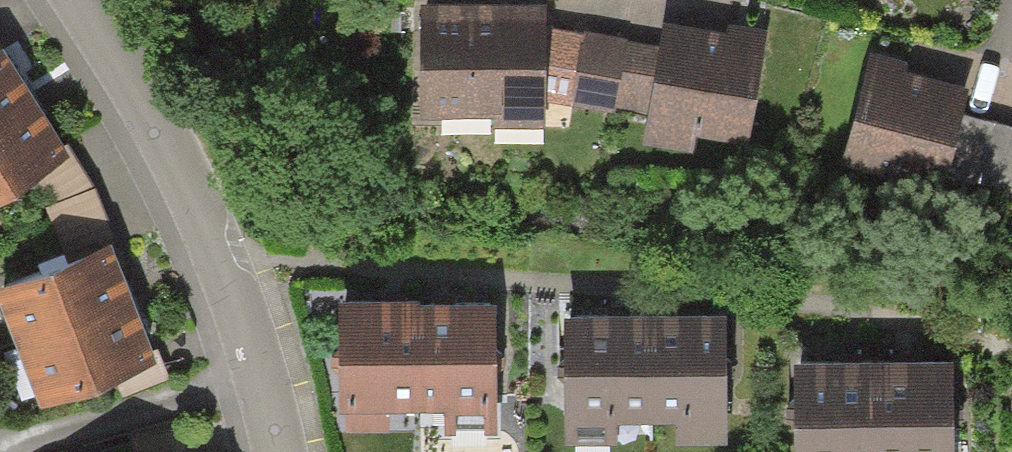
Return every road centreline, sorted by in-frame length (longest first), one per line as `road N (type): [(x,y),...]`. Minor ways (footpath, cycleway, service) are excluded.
road 1 (residential): [(260,451),(242,361),(140,126),(65,0)]

